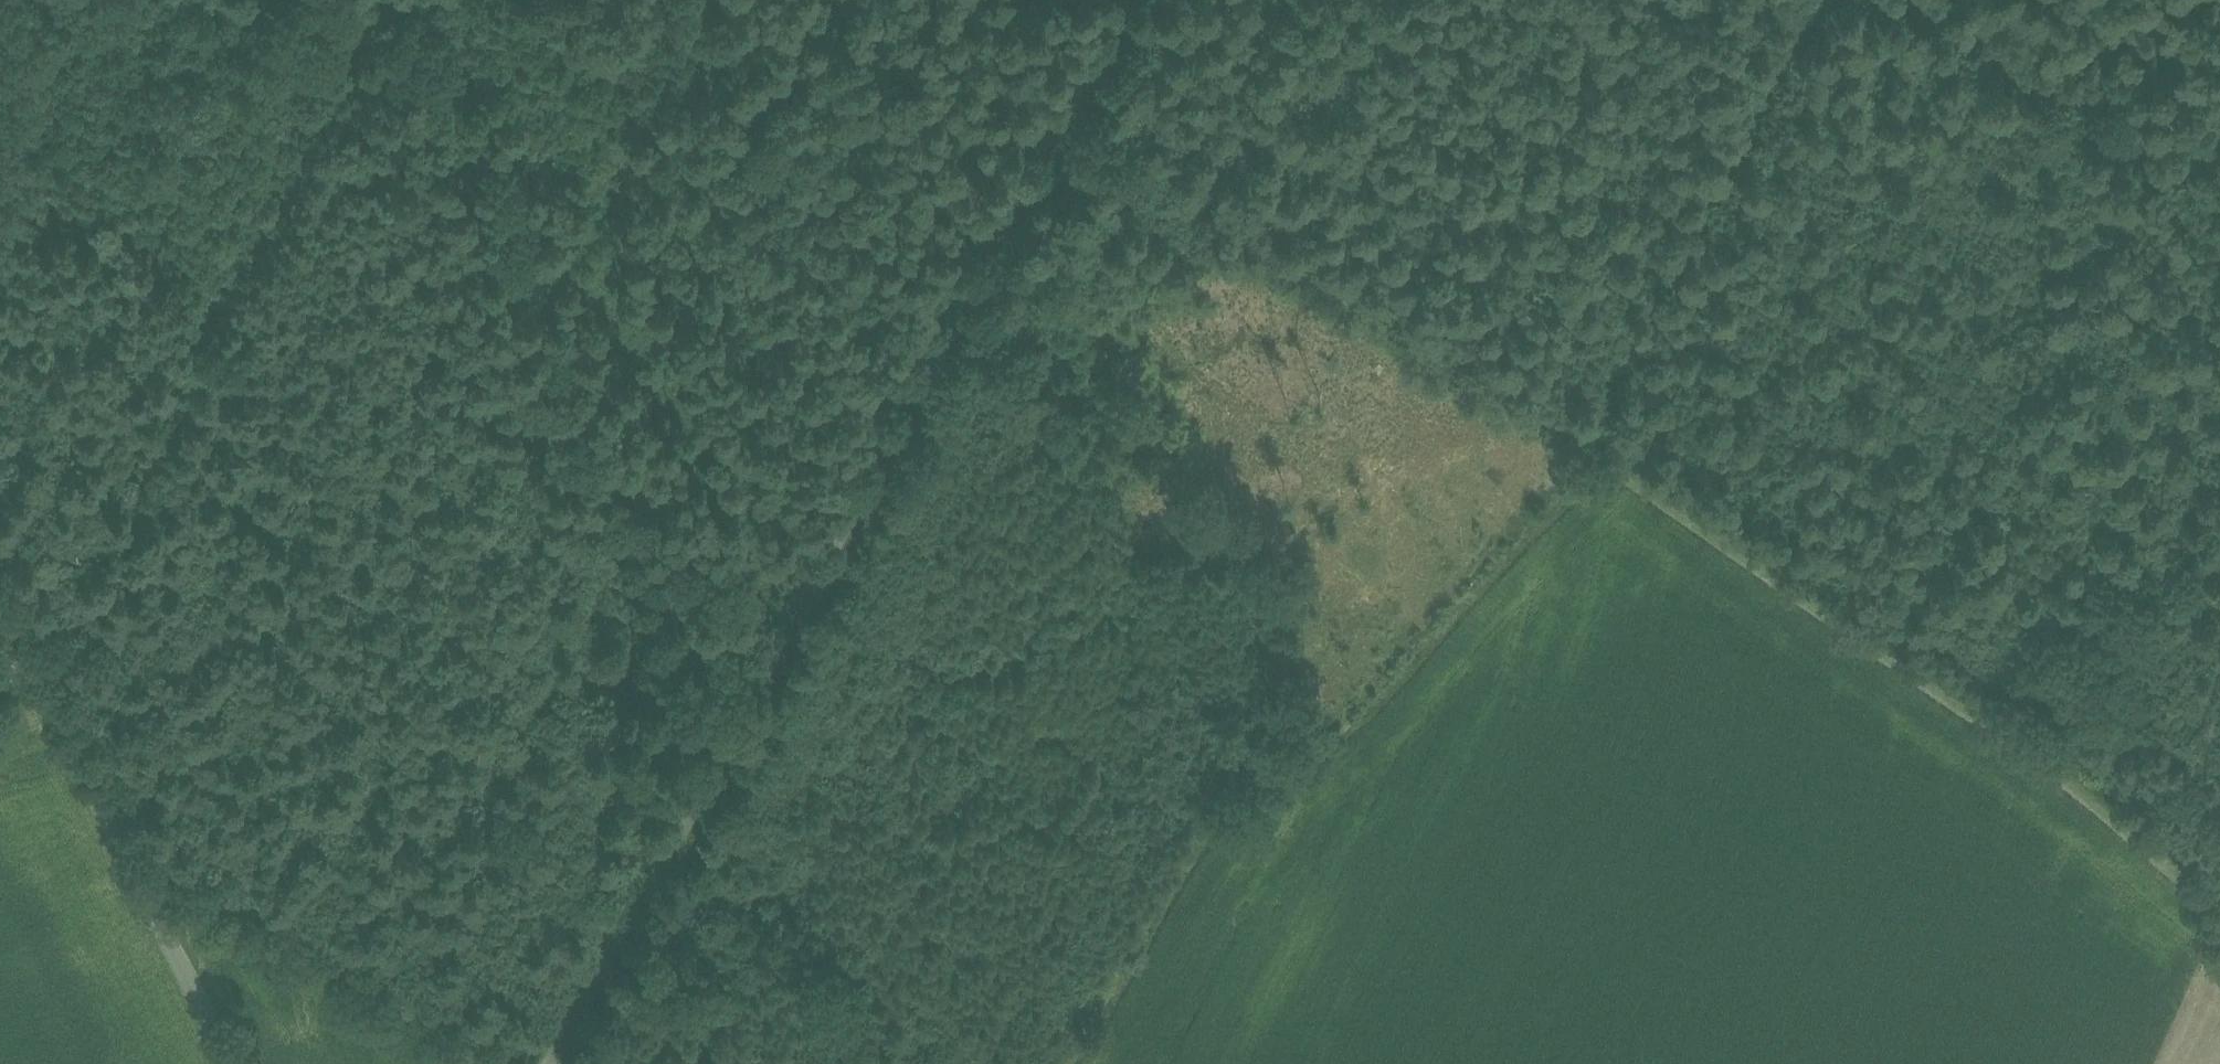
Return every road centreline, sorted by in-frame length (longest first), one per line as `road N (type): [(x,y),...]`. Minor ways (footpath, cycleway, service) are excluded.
road 1 (track): [(1113,0),(539,1063)]
road 2 (unclassified): [(219,1063),(12,664)]

